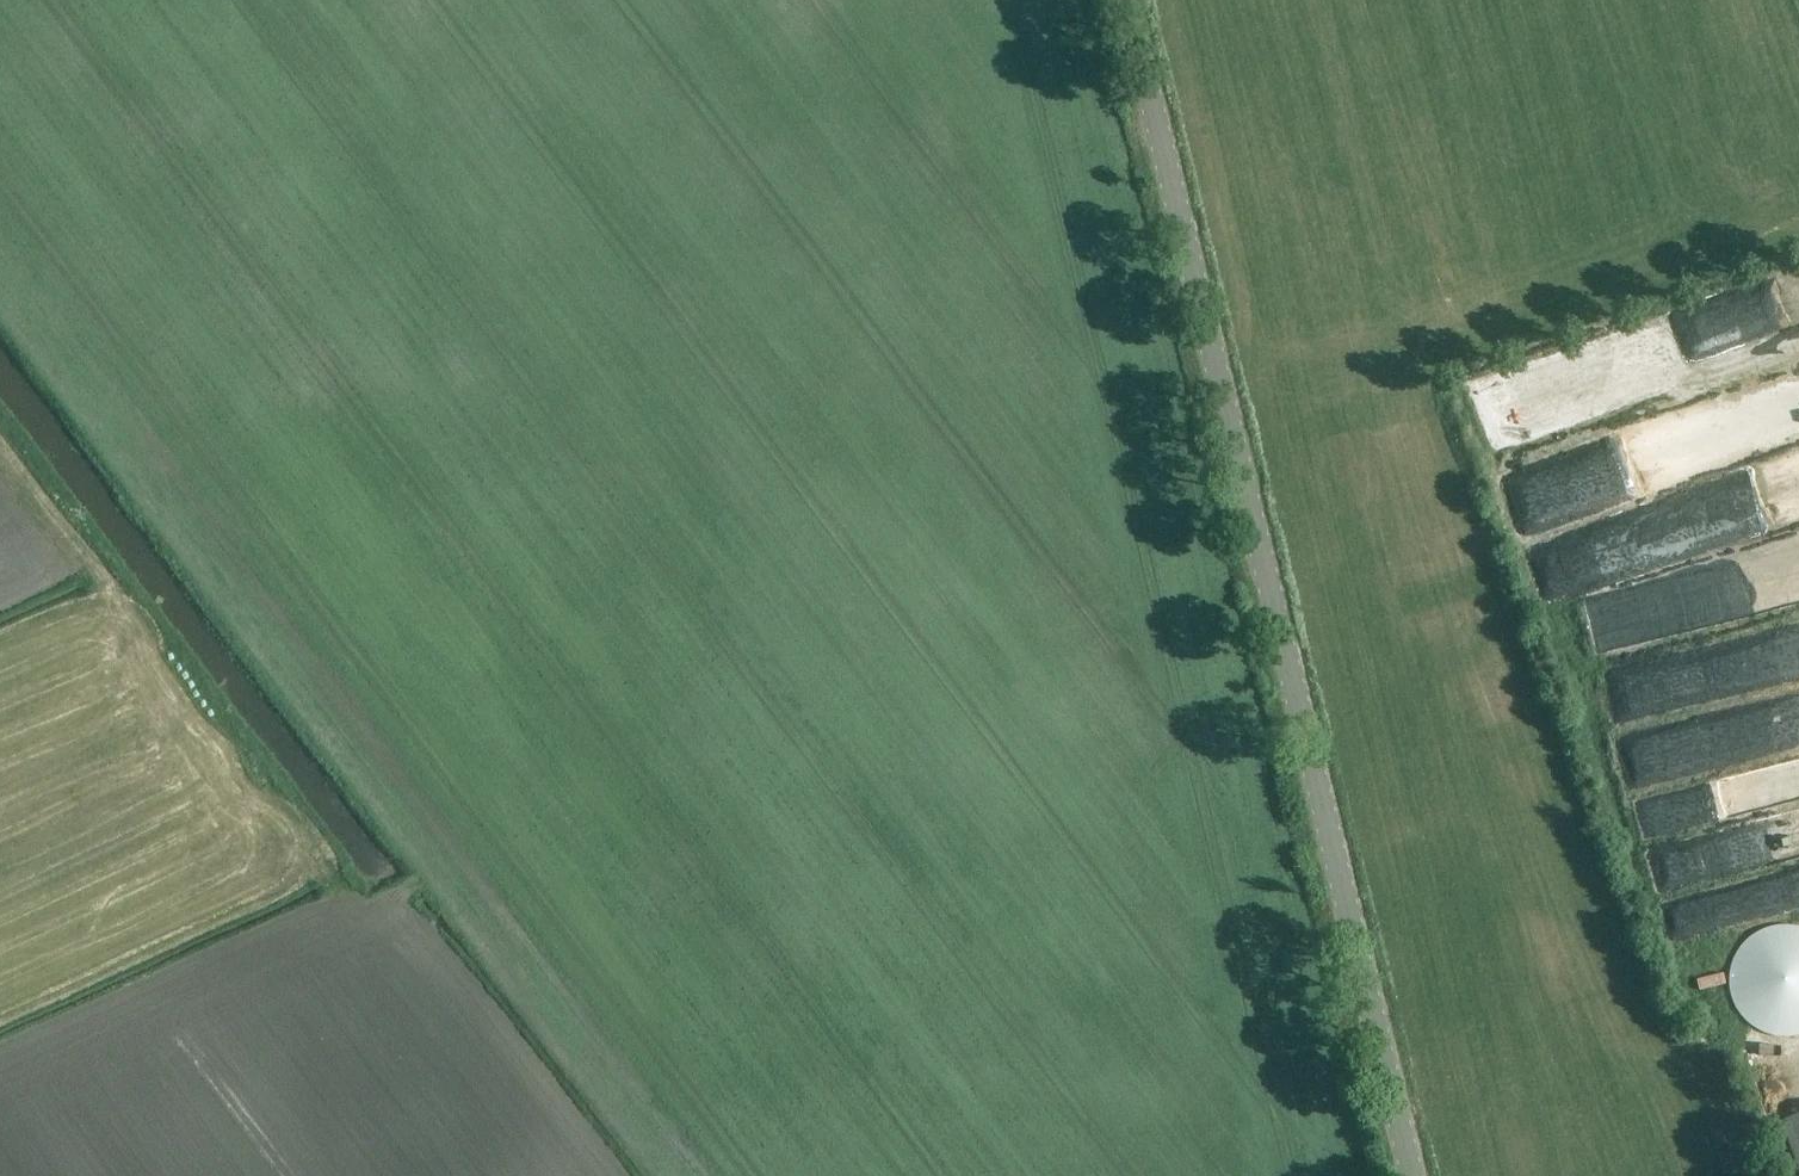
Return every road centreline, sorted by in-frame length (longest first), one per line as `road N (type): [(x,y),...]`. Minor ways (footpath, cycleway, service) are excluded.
road 1 (unclassified): [(1406,1175),(1120,0)]

